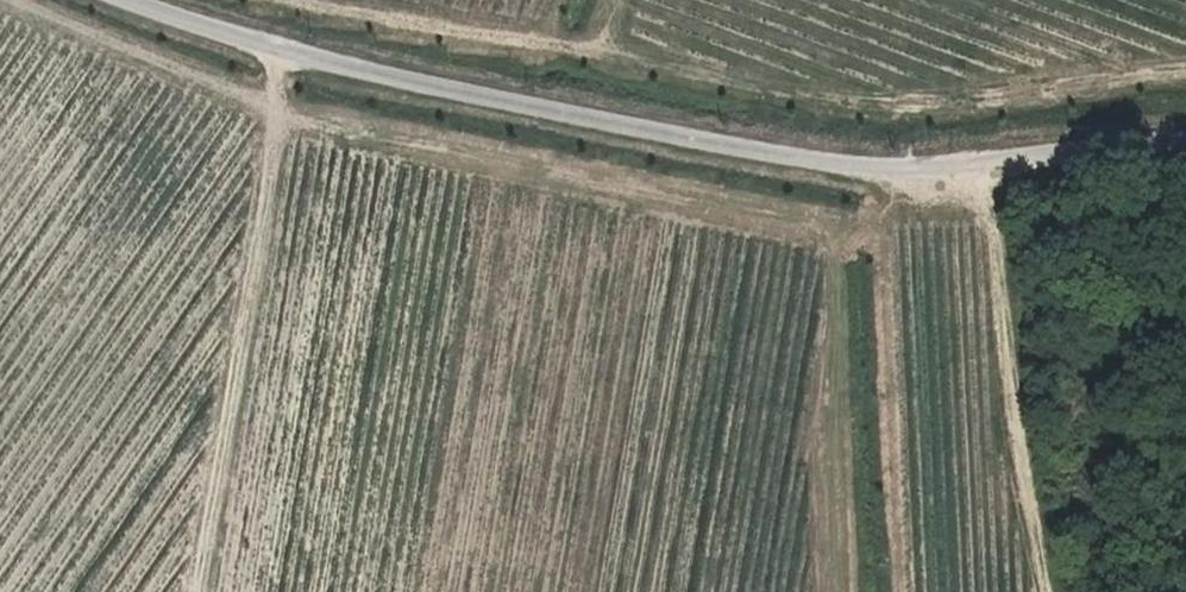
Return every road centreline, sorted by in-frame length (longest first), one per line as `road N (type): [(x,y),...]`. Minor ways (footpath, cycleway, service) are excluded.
road 1 (unclassified): [(1185,144),(908,164),(777,159),(265,44),(148,0)]
road 2 (track): [(202,591),(281,48)]
road 3 (track): [(972,160),(995,225),(1048,591)]

